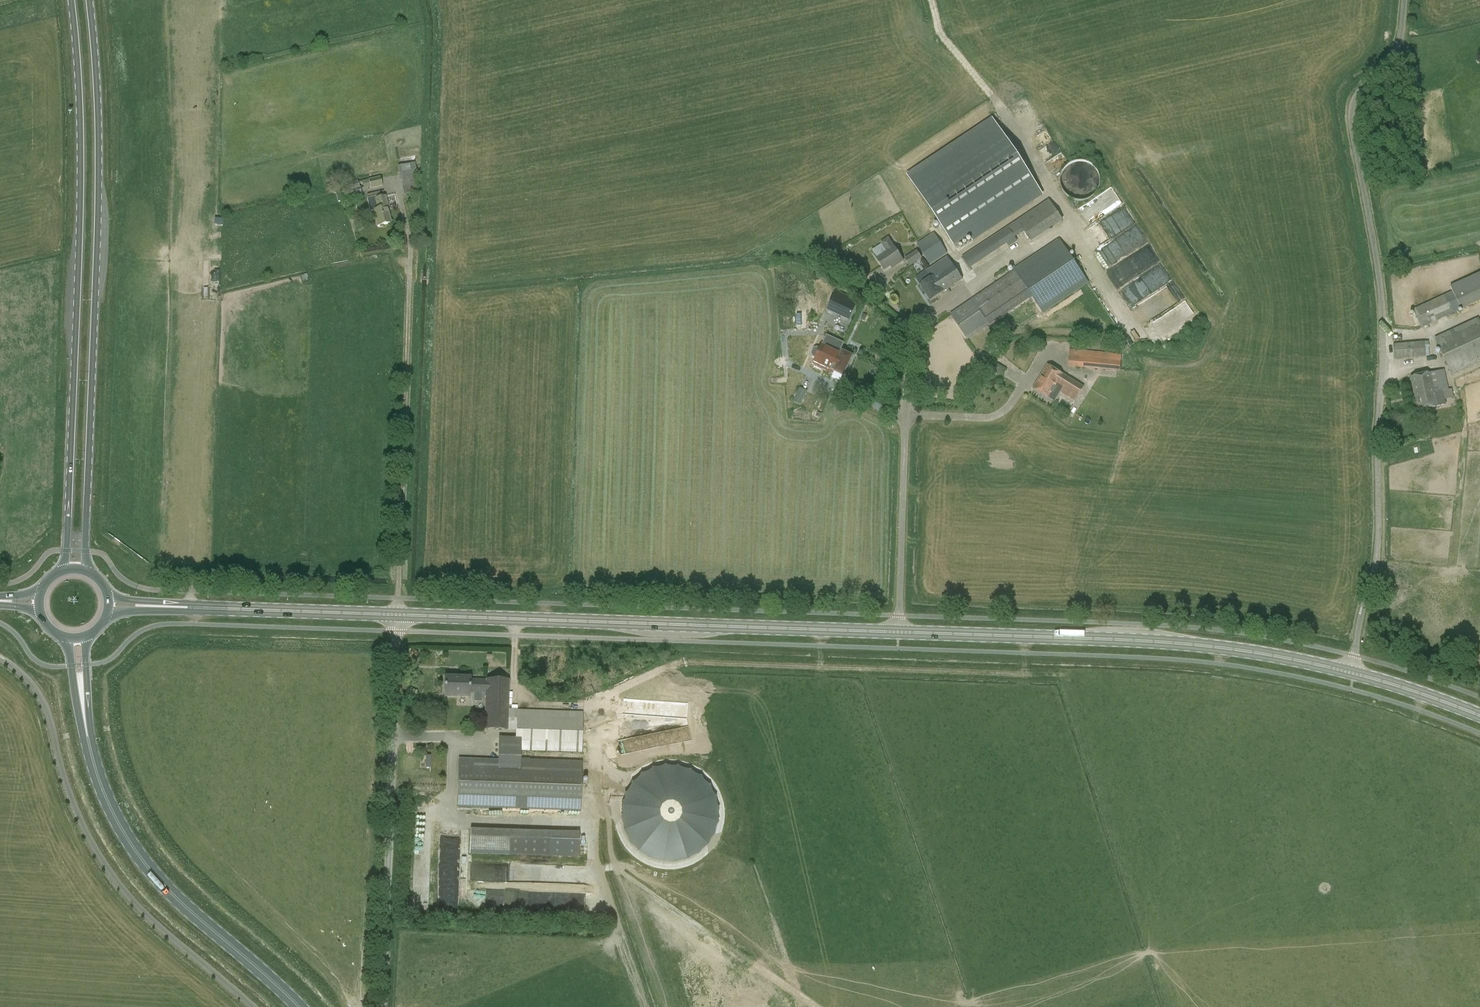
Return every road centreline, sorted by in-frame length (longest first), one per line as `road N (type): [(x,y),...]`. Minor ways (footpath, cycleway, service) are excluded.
road 1 (unclassified): [(1404,0),(1398,47),(1360,91),(1351,118),(1381,293),(1383,363),(1376,561),(1352,673)]
road 2 (primary): [(72,0),(81,206),(66,570)]
road 3 (primary): [(85,570),(99,207),(90,0)]
road 4 (primary): [(899,633),(398,615)]
road 5 (primary): [(1352,673),(1224,648),(899,633)]
road 6 (unclassified): [(253,1006),(116,882),(76,810),(41,698),(0,659)]
road 7 (unclassified): [(382,1006),(398,615)]
road 8 (primary): [(90,747),(118,823),(145,864),(299,1006)]
road 9 (primary): [(398,615),(170,607)]
road 10 (unclassified): [(906,416),(899,633)]
road 11 (primary): [(1479,716),(1352,673)]
road 12 (track): [(931,0),(942,36),(994,101)]

